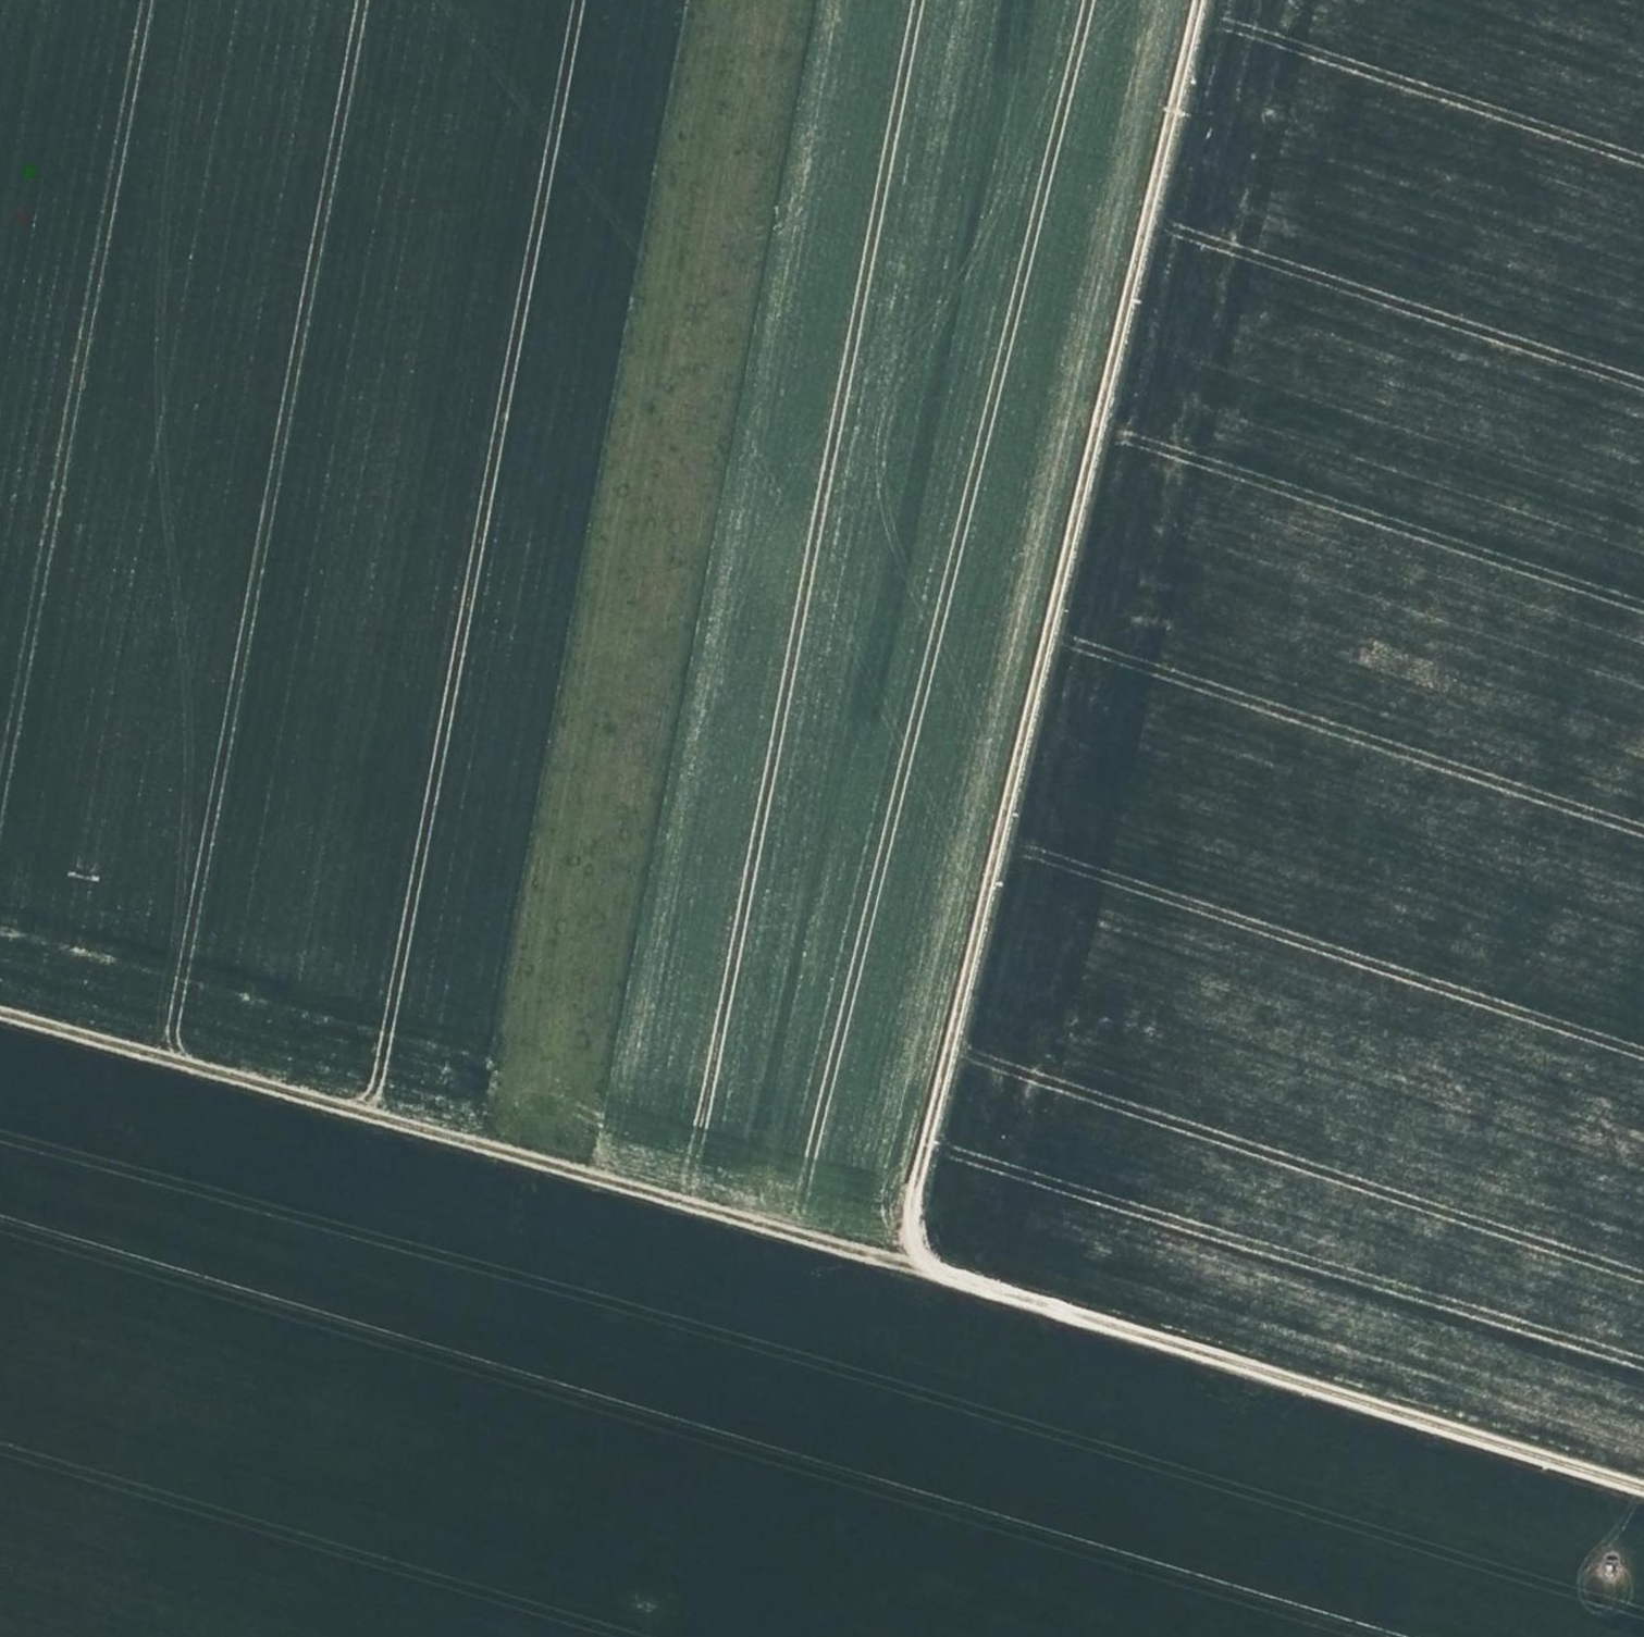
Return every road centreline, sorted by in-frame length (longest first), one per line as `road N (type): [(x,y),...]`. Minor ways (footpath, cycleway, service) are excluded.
road 1 (track): [(1643,1495),(897,1263),(0,1020)]
road 2 (track): [(897,1263),(1197,0)]

